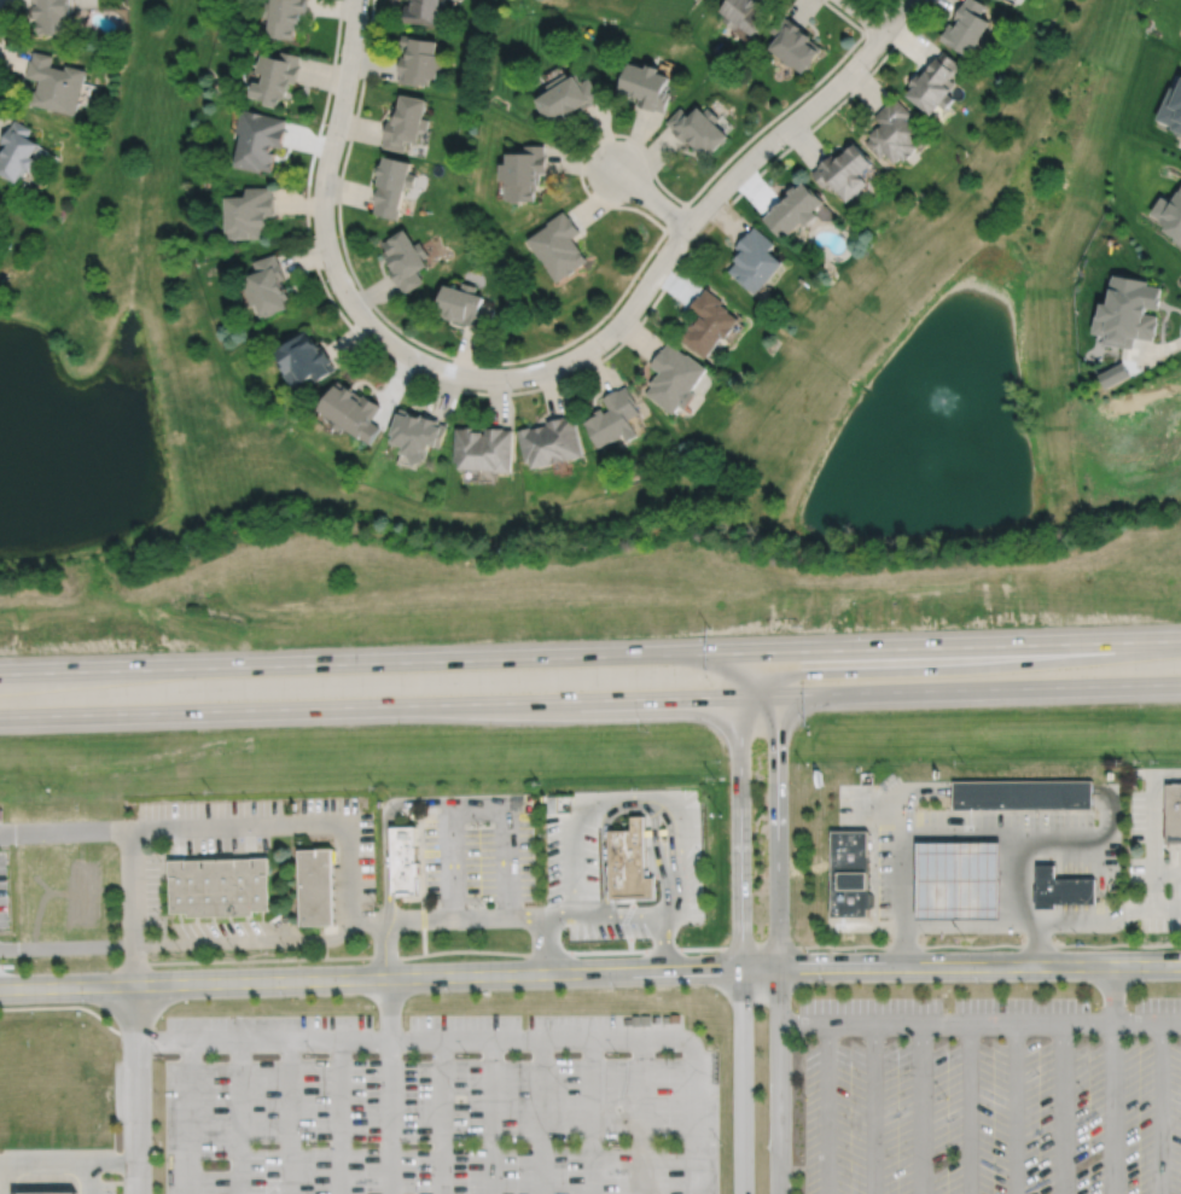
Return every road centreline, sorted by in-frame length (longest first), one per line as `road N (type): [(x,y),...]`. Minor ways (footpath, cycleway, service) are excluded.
road 1 (primary): [(1180,641),(0,674)]
road 2 (primary): [(0,717),(1180,684)]
road 3 (residential): [(740,968),(0,988)]
road 4 (residential): [(342,286),(368,324),(409,356),(458,374),(516,377),(553,367),(605,337),(687,226)]
road 5 (residential): [(1180,965),(740,968)]
road 6 (residential): [(687,226),(856,66),(907,0)]
road 7 (residential): [(357,0),(321,202),(342,286)]

